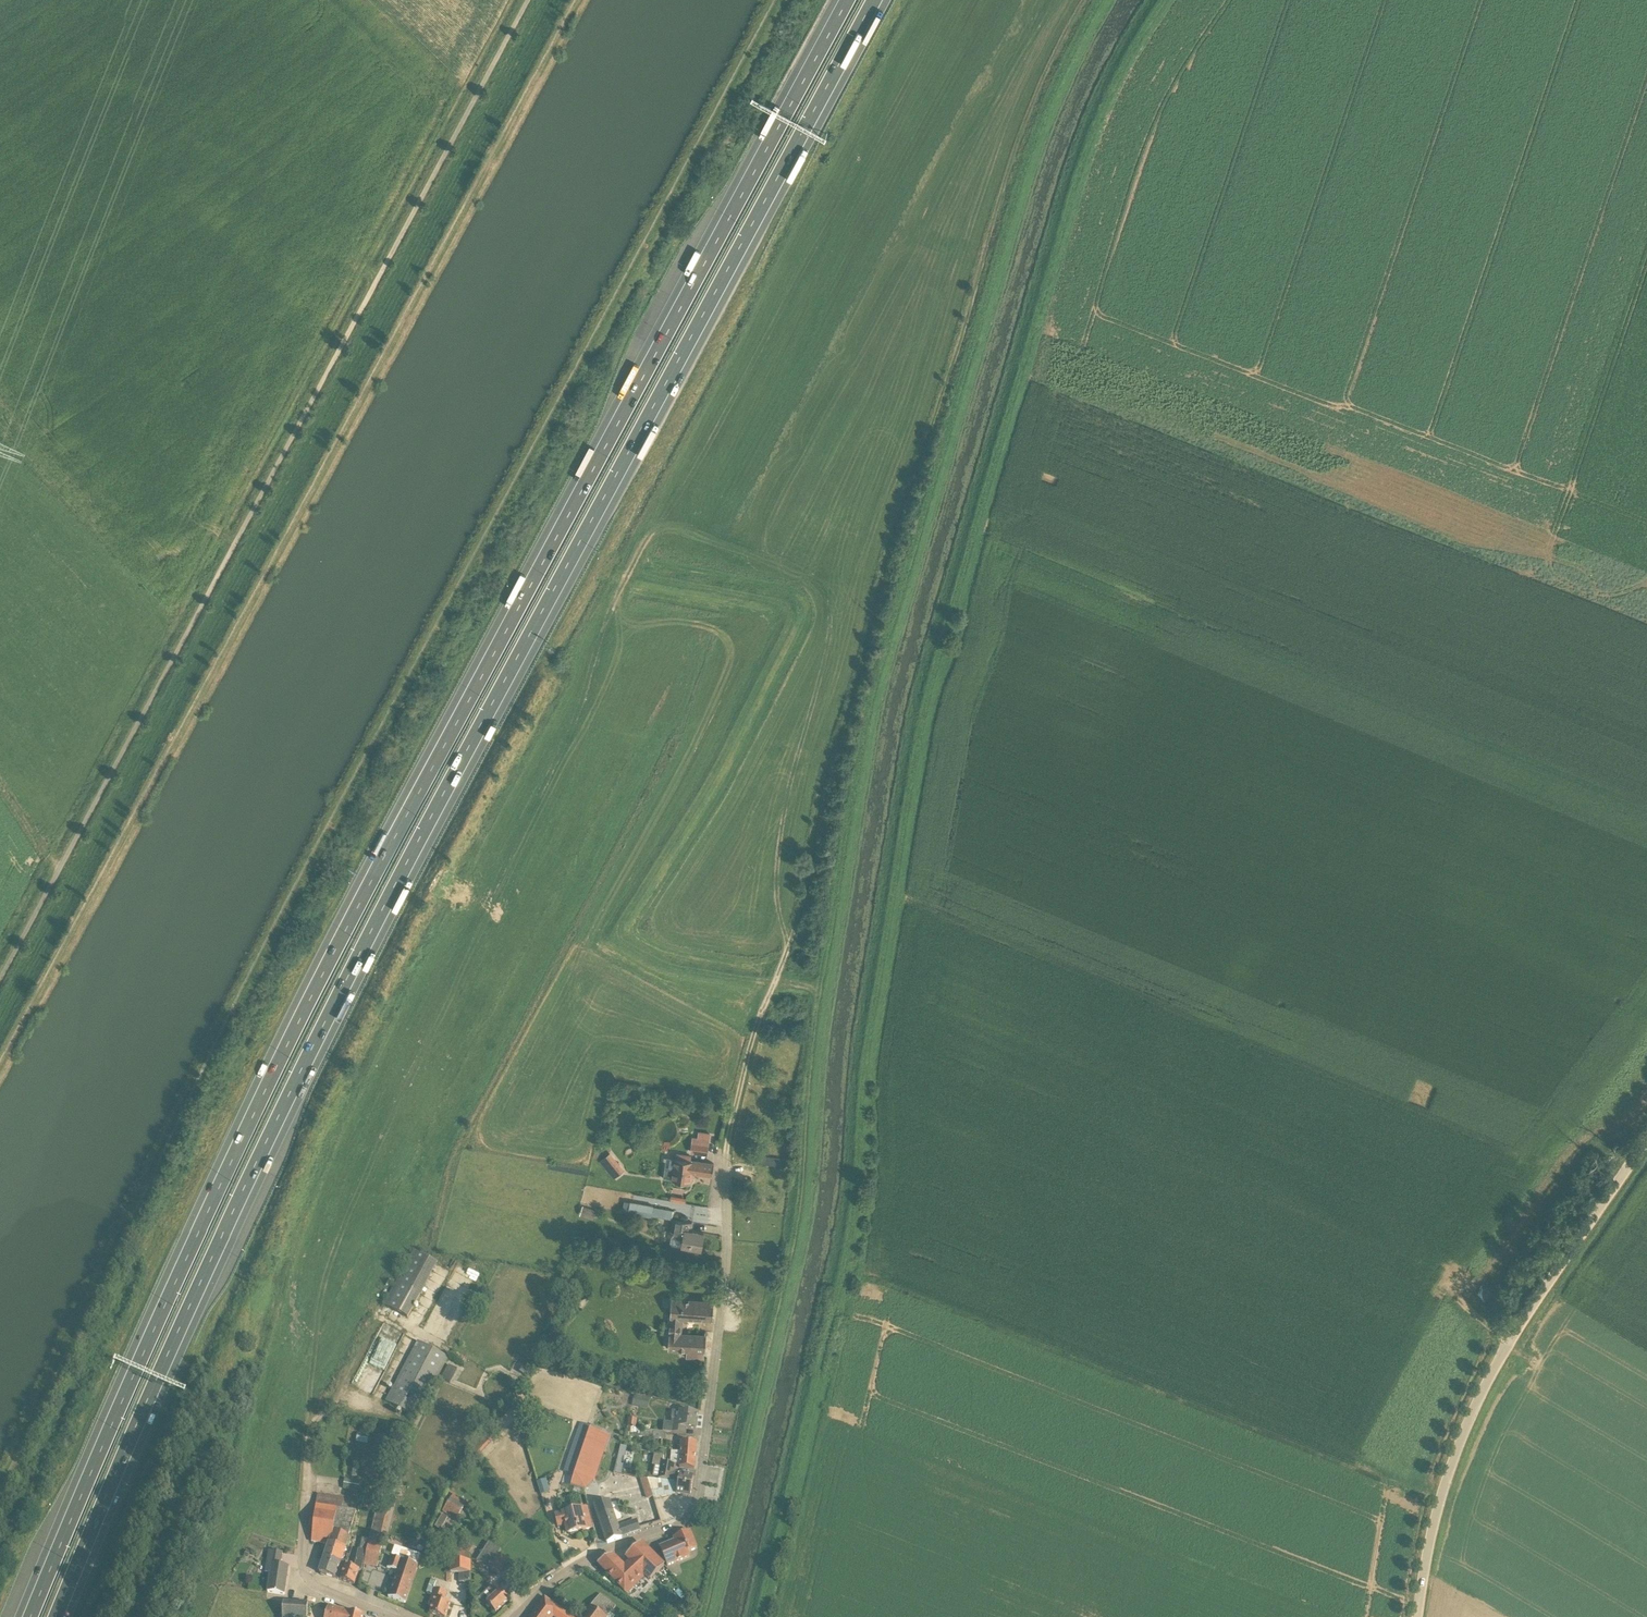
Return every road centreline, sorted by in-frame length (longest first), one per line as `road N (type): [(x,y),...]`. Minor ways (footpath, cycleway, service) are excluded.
road 1 (motorway): [(60,1616),(225,1237),(380,922),(878,0)]
road 2 (motorway): [(844,0),(278,1057),(27,1616)]
road 3 (unclassified): [(0,981),(531,0)]
road 4 (track): [(728,1157),(757,1025),(805,900),(817,816),(890,547),(886,525)]
road 5 (residential): [(516,1616),(587,1559),(677,1525),(695,1510),(723,1304),(728,1157)]
road 6 (unclassified): [(1416,1616),(1425,1558),(1475,1407),(1498,1359),(1646,1140)]
road 7 (residential): [(393,1616),(319,1587),(304,1572),(312,1425),(329,1409)]

